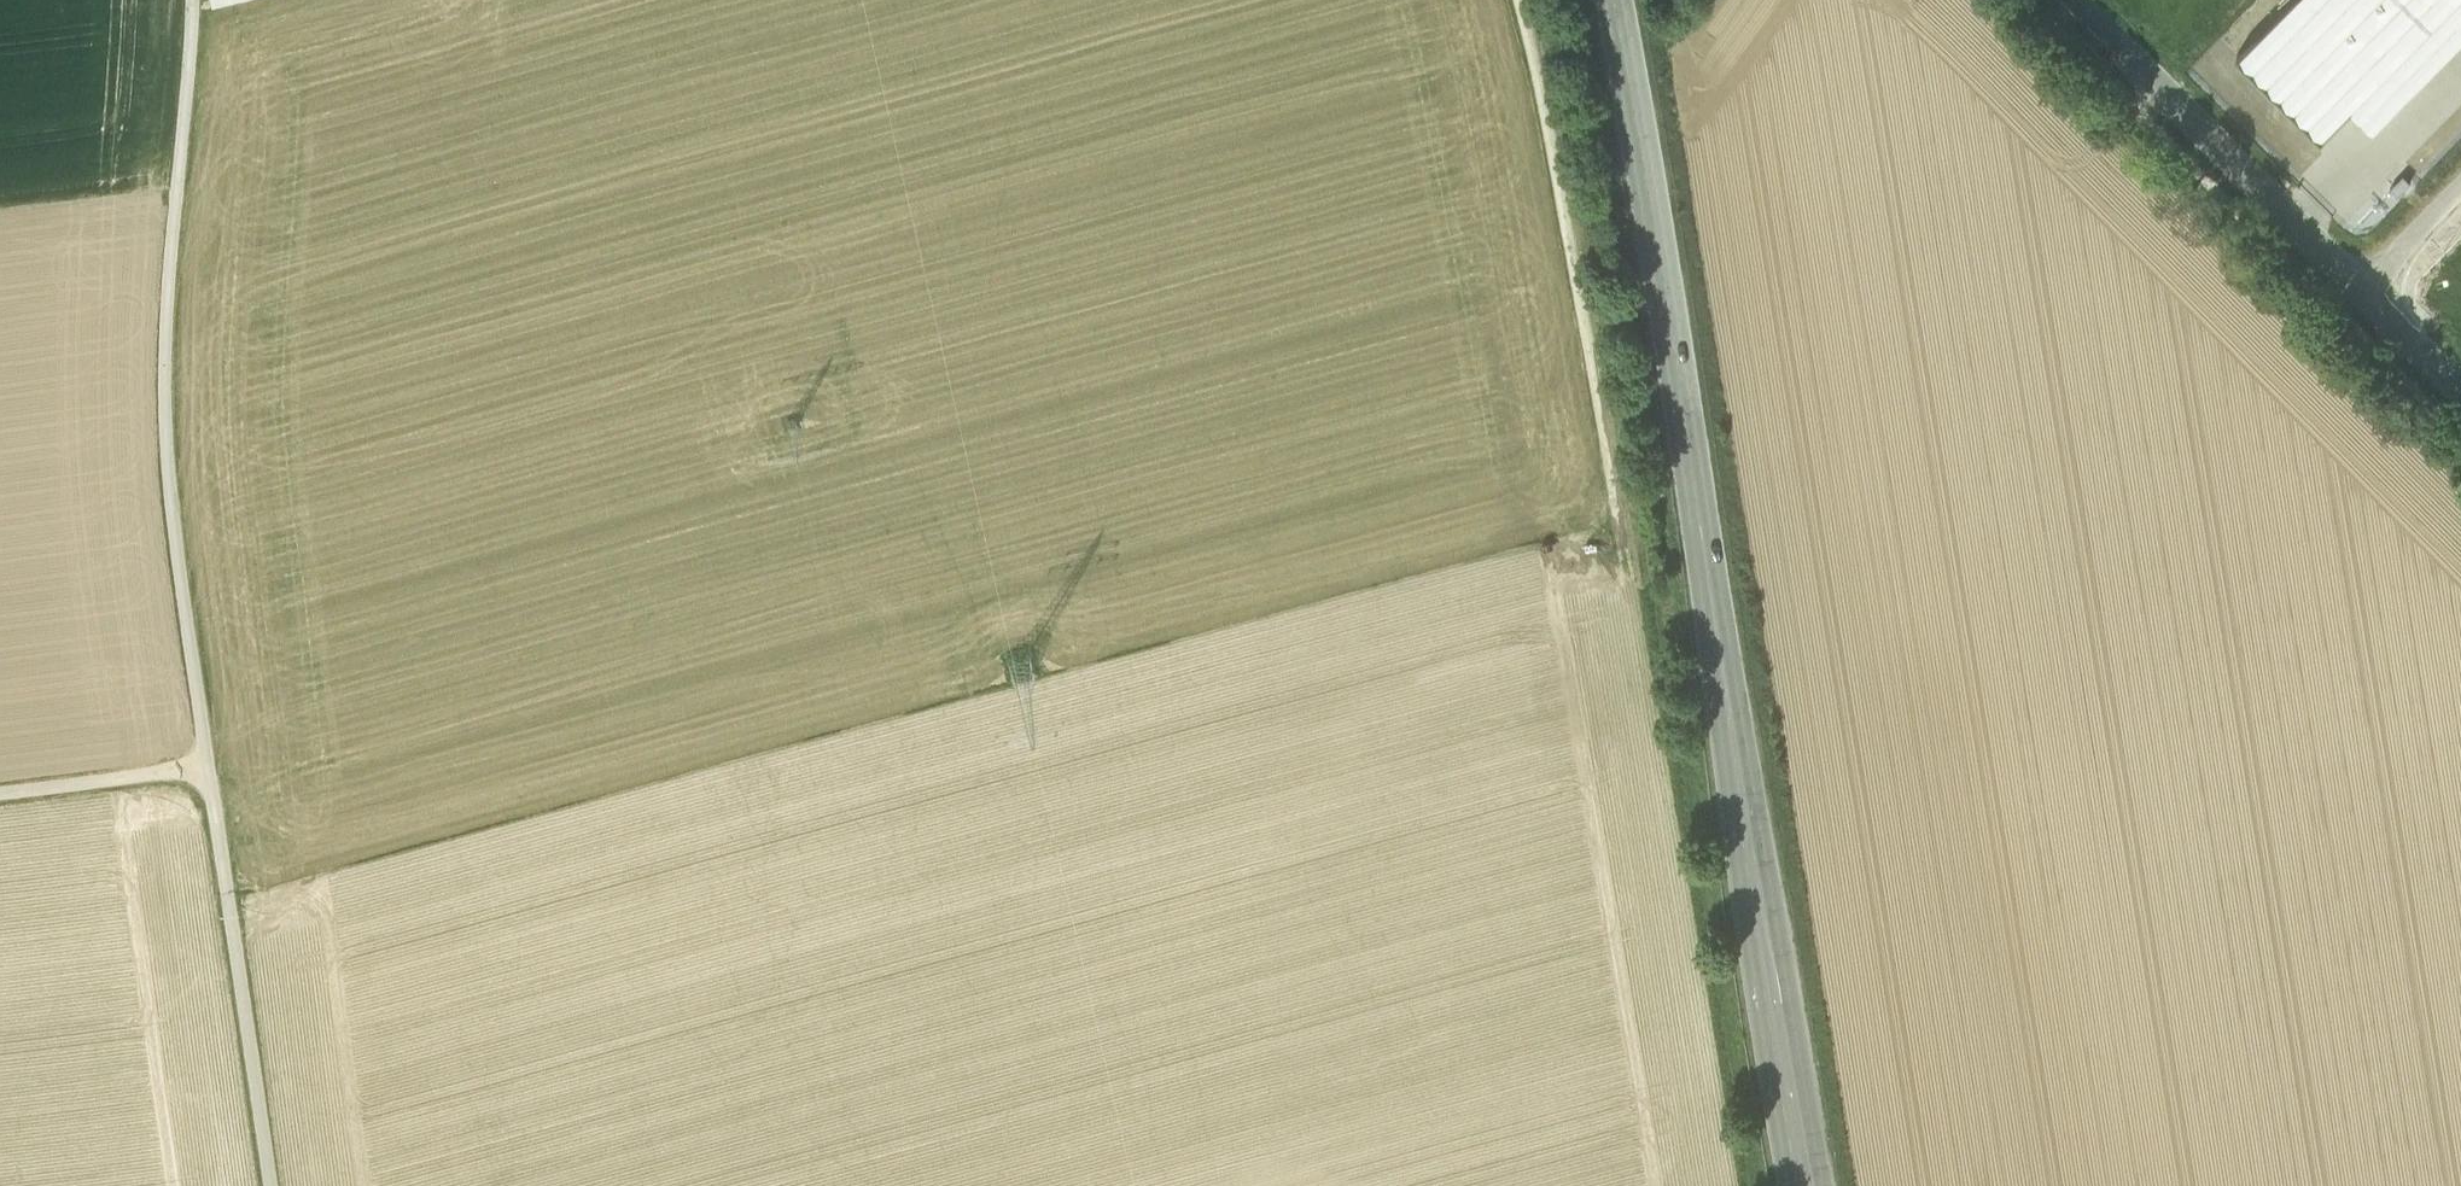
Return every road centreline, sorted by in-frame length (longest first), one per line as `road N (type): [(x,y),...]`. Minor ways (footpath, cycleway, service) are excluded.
road 1 (secondary): [(1804,1185),(1614,0)]
road 2 (track): [(195,0),(166,368),(173,480),(267,1185)]
road 3 (unclassified): [(2368,294),(2069,0)]
road 4 (track): [(0,793),(209,764)]
road 5 (unclassified): [(2368,294),(2460,200)]
road 6 (unclassified): [(2460,388),(2368,294)]

